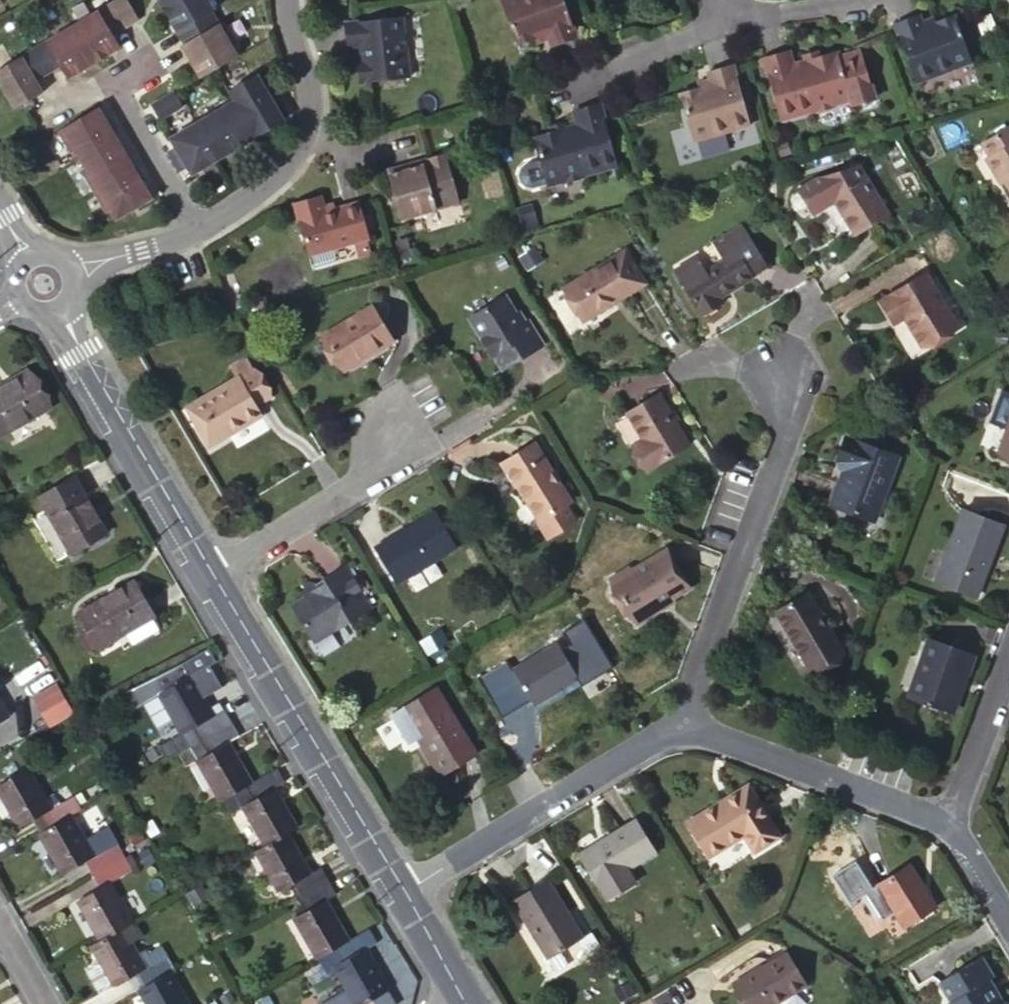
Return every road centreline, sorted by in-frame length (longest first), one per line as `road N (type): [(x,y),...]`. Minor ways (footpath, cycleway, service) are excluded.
road 1 (residential): [(403,889),(214,574)]
road 2 (residential): [(683,723),(786,445),(782,376)]
road 3 (residential): [(403,889),(683,723)]
road 4 (residential): [(214,574),(60,312)]
road 5 (residential): [(683,723),(949,826)]
road 6 (residential): [(289,0),(308,86),(305,129),(272,175),(198,230)]
road 7 (residential): [(214,574),(365,480),(386,433)]
road 8 (residential): [(198,230),(106,80),(150,53)]
road 9 (residential): [(949,826),(1008,663)]
road 10 (residential): [(731,25),(570,82)]
road 11 (residential): [(862,0),(731,25)]
road 12 (residential): [(198,230),(75,270)]
road 13 (residential): [(464,1000),(403,889)]

